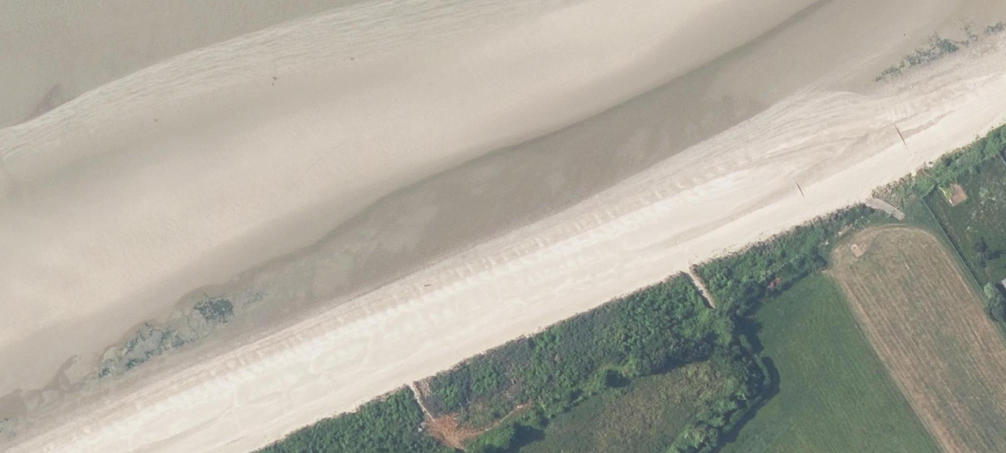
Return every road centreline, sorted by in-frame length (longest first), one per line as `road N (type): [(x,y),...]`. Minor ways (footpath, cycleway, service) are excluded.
road 1 (track): [(719,318),(761,378),(696,452)]
road 2 (track): [(605,389),(496,452)]

